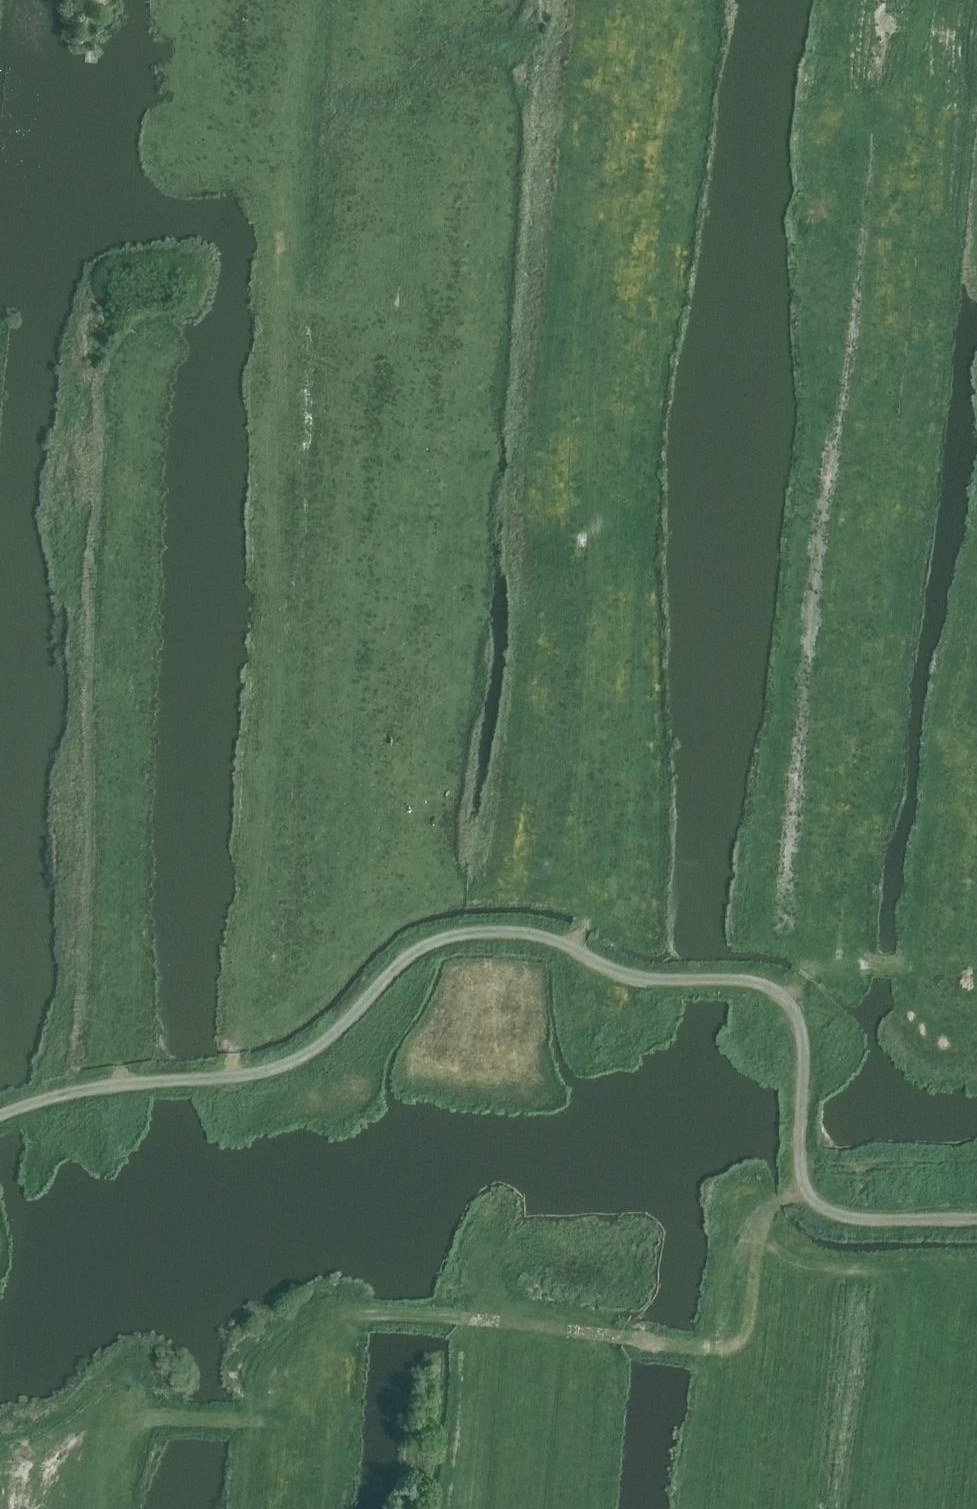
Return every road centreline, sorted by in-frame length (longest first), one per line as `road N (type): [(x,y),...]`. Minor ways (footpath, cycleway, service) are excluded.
road 1 (track): [(0,1118),(87,1086),(233,1081),(308,1058),(420,949),(473,937),(535,935),(639,980),(763,984),(795,1007),(805,1190),(870,1223),(976,1220)]

